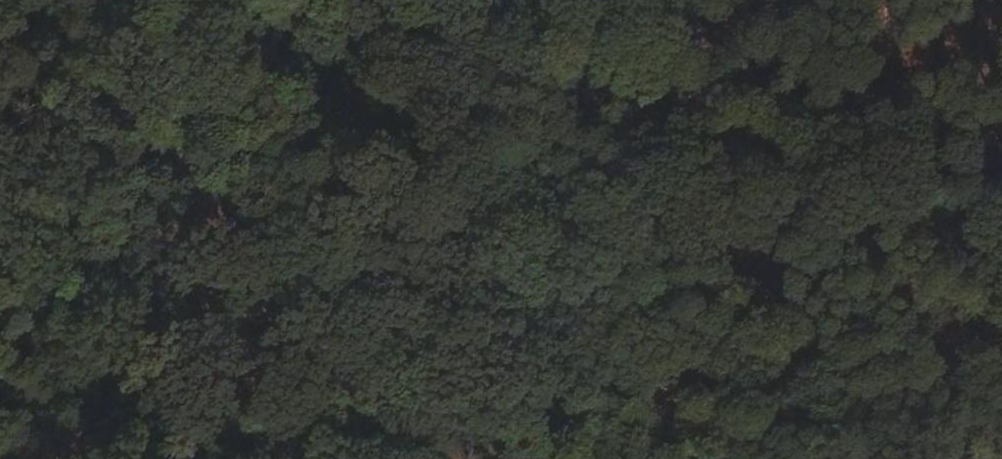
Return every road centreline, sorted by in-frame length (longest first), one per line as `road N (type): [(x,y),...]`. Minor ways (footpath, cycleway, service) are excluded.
road 1 (track): [(474,458),(0,13)]

